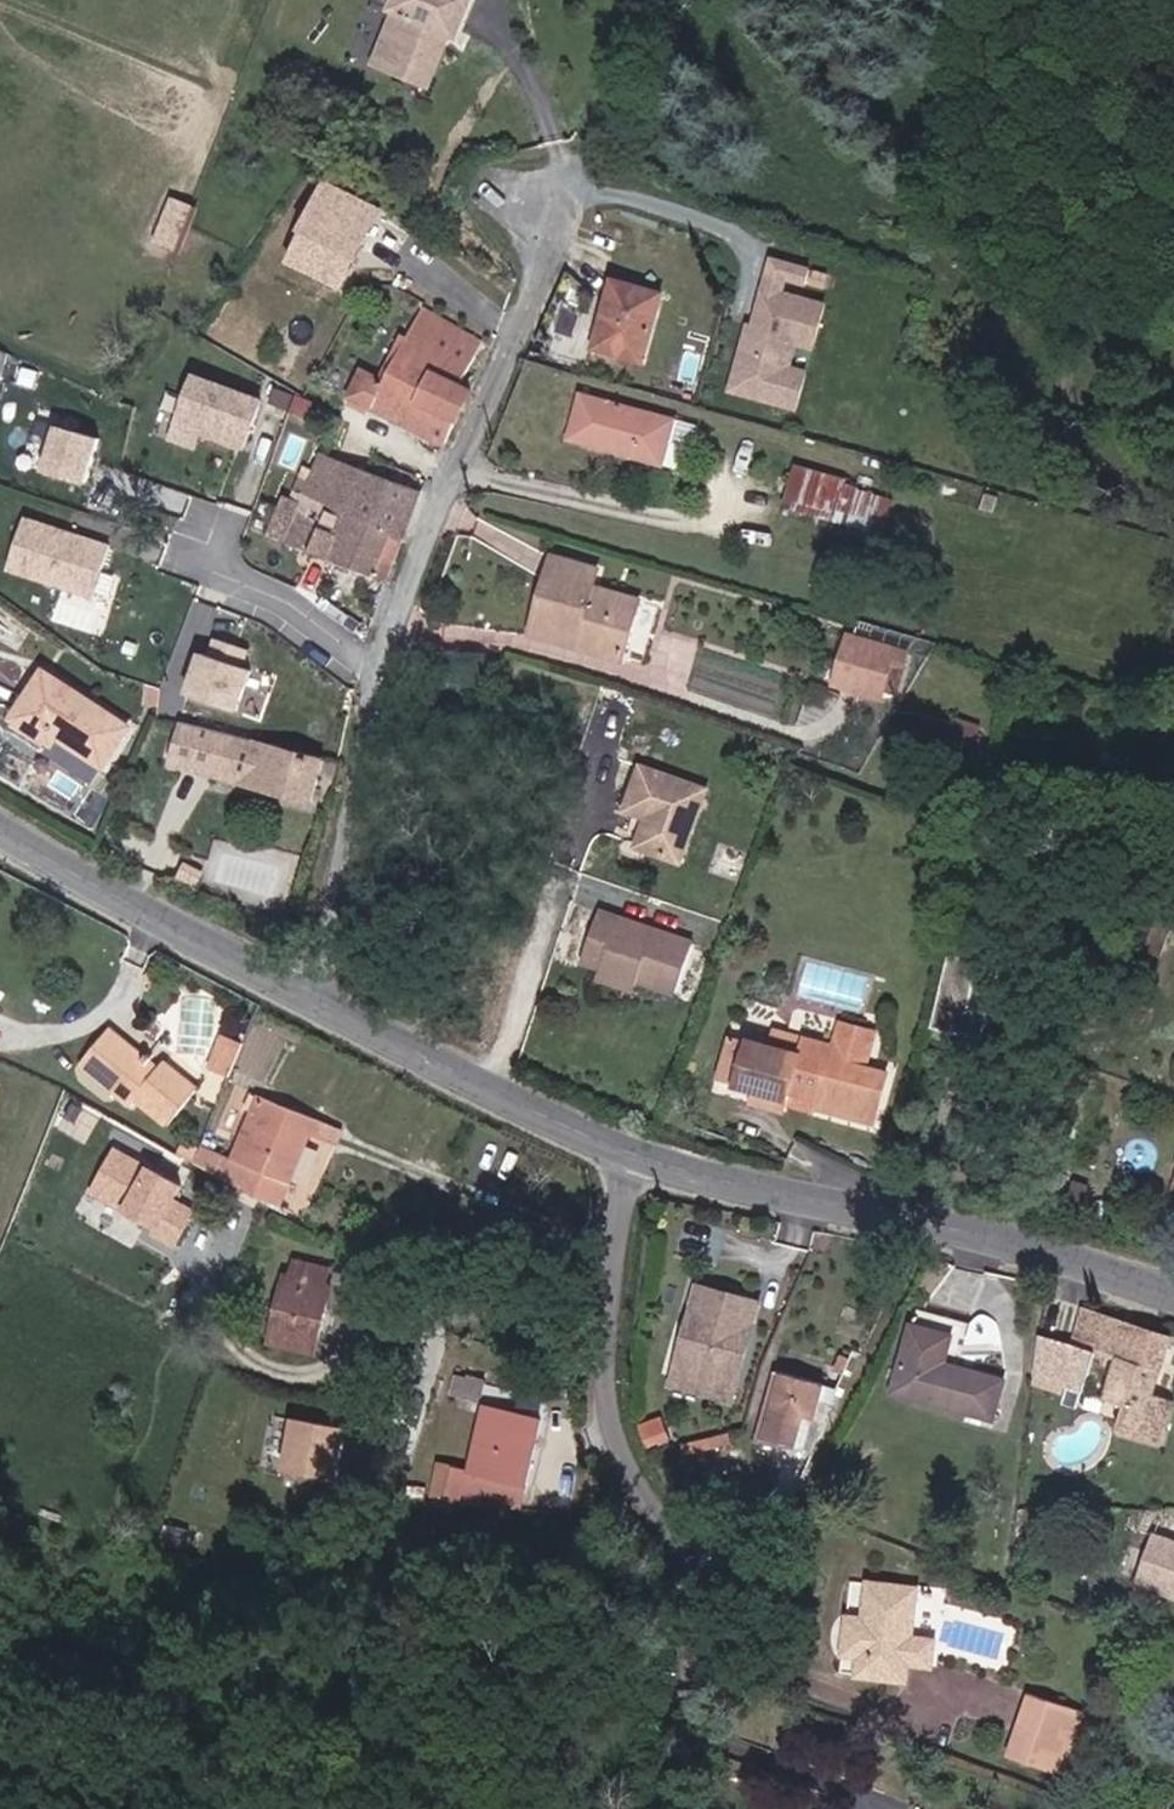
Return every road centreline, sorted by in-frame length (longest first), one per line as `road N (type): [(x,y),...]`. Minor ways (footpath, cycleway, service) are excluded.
road 1 (secondary): [(1173,1298),(973,1233),(634,1154)]
road 2 (residential): [(379,667),(397,604),(559,205)]
road 3 (residential): [(599,1368),(604,1443),(684,1533),(708,1643),(663,1808)]
road 4 (residential): [(599,1368),(437,1324),(386,1319),(336,1336),(304,1376),(244,1352),(201,1272)]
road 5 (secondary): [(634,1154),(308,1000)]
road 6 (secondary): [(308,1000),(0,830)]
road 7 (residential): [(308,1000),(379,667)]
road 8 (residential): [(599,1368),(634,1154)]
road 9 (residential): [(379,667),(209,565)]

